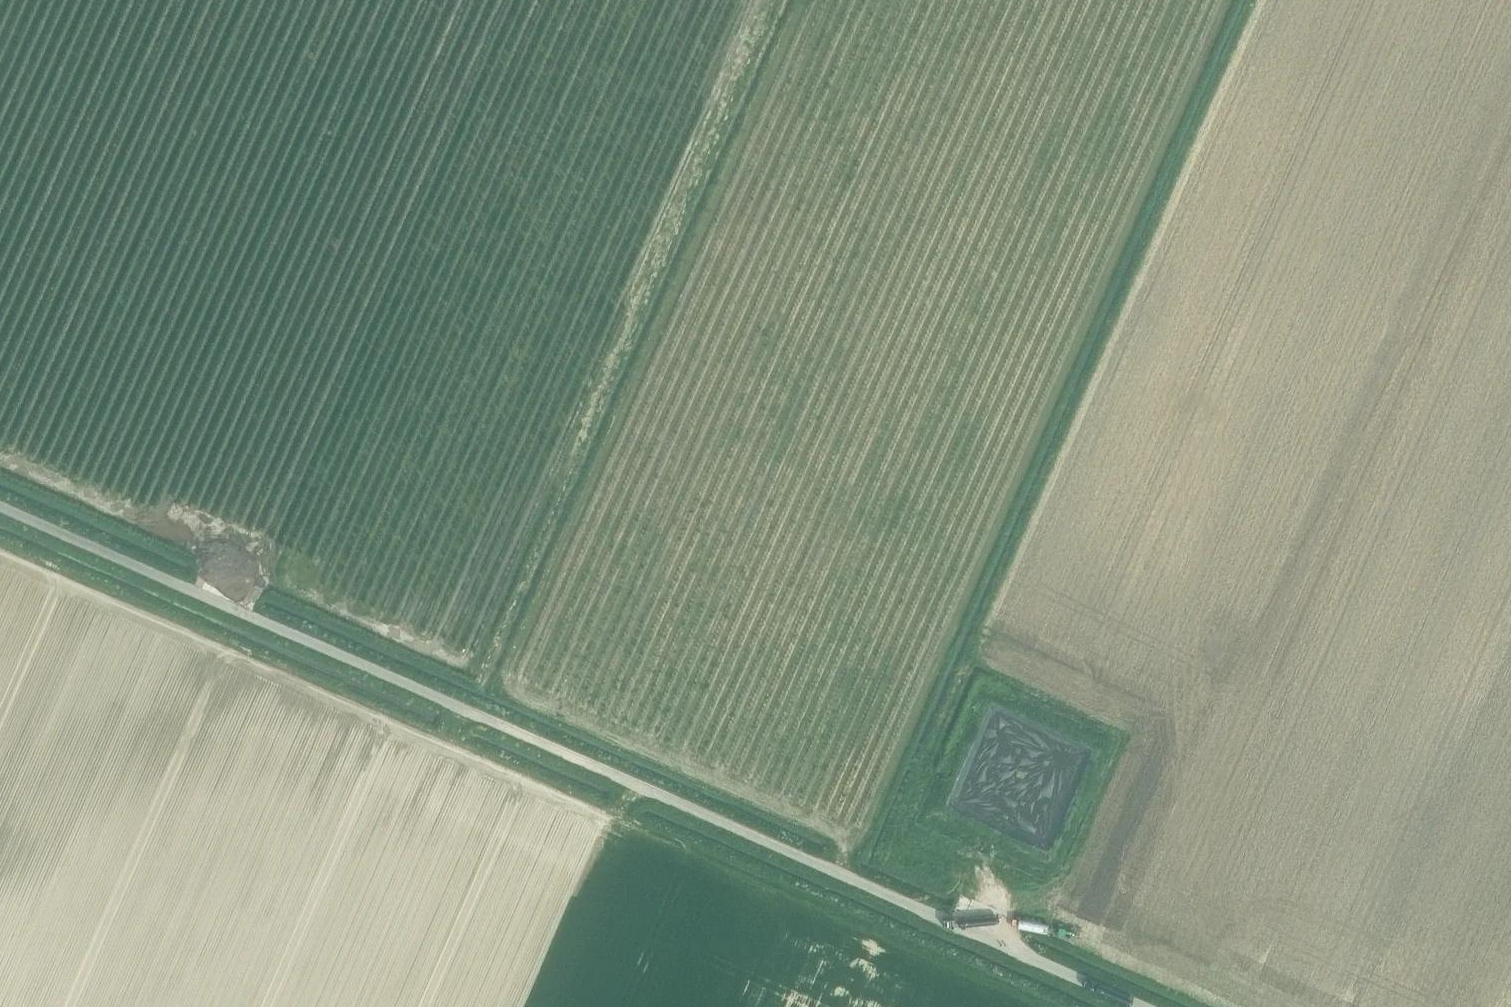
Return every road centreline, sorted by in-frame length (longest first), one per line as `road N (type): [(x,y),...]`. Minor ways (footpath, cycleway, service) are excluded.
road 1 (unclassified): [(1127,1006),(0,509)]

